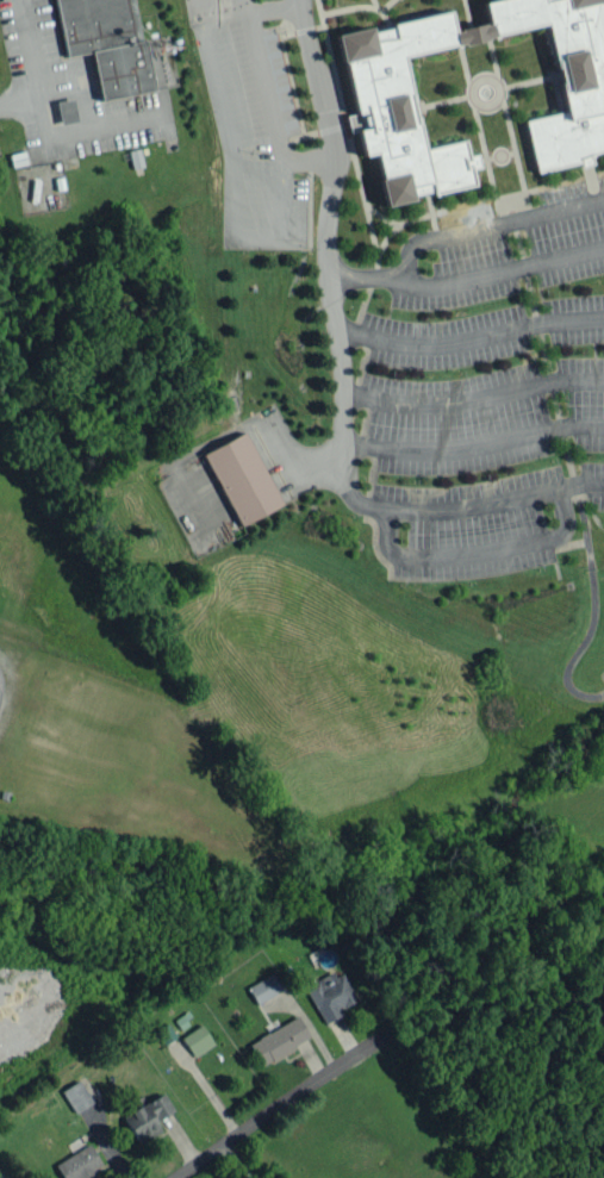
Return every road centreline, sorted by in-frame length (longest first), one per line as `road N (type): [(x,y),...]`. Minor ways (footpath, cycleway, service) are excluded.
road 1 (residential): [(174,1177),(317,1079)]

